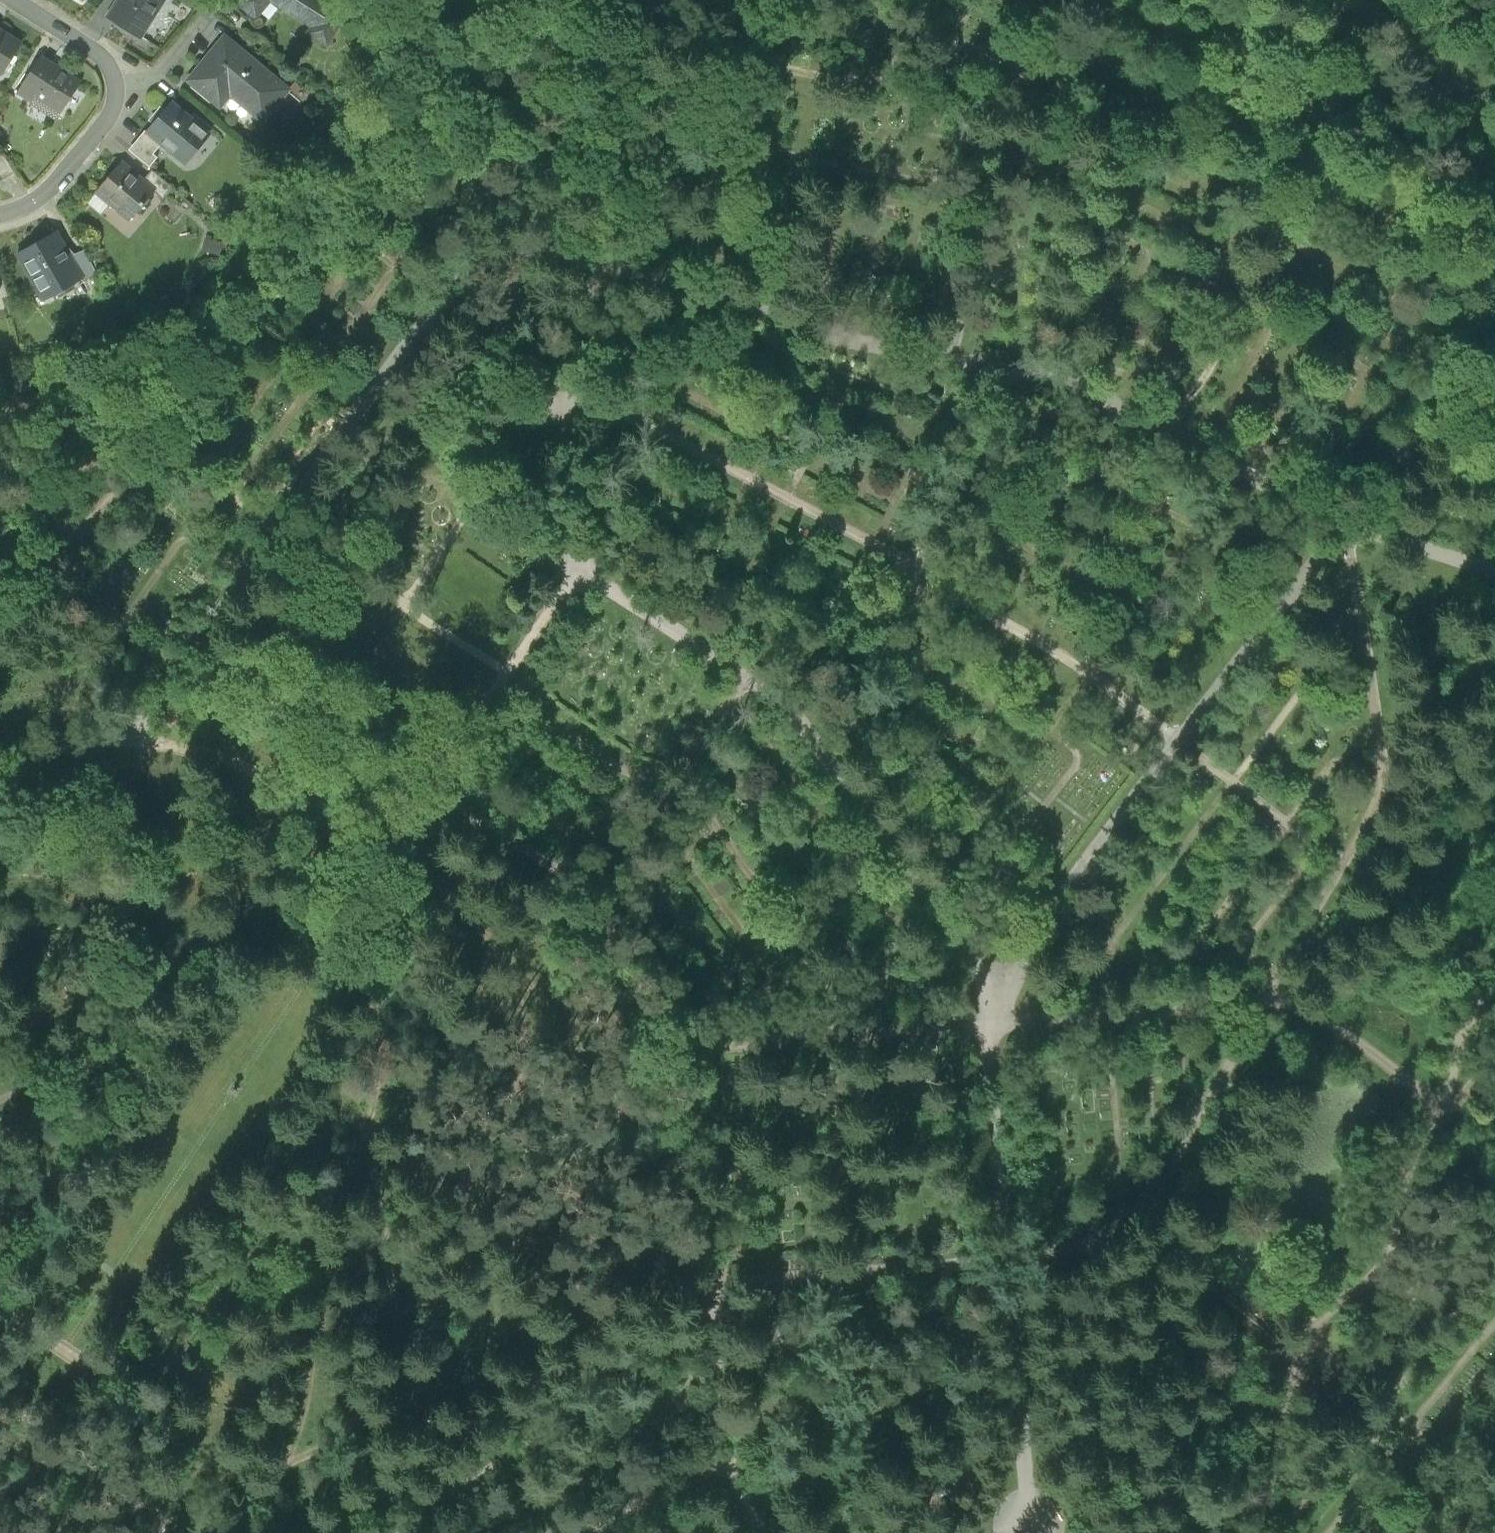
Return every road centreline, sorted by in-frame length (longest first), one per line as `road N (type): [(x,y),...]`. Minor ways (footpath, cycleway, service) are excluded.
road 1 (residential): [(10,0),(107,64),(123,87),(113,117),(39,199),(0,211)]

